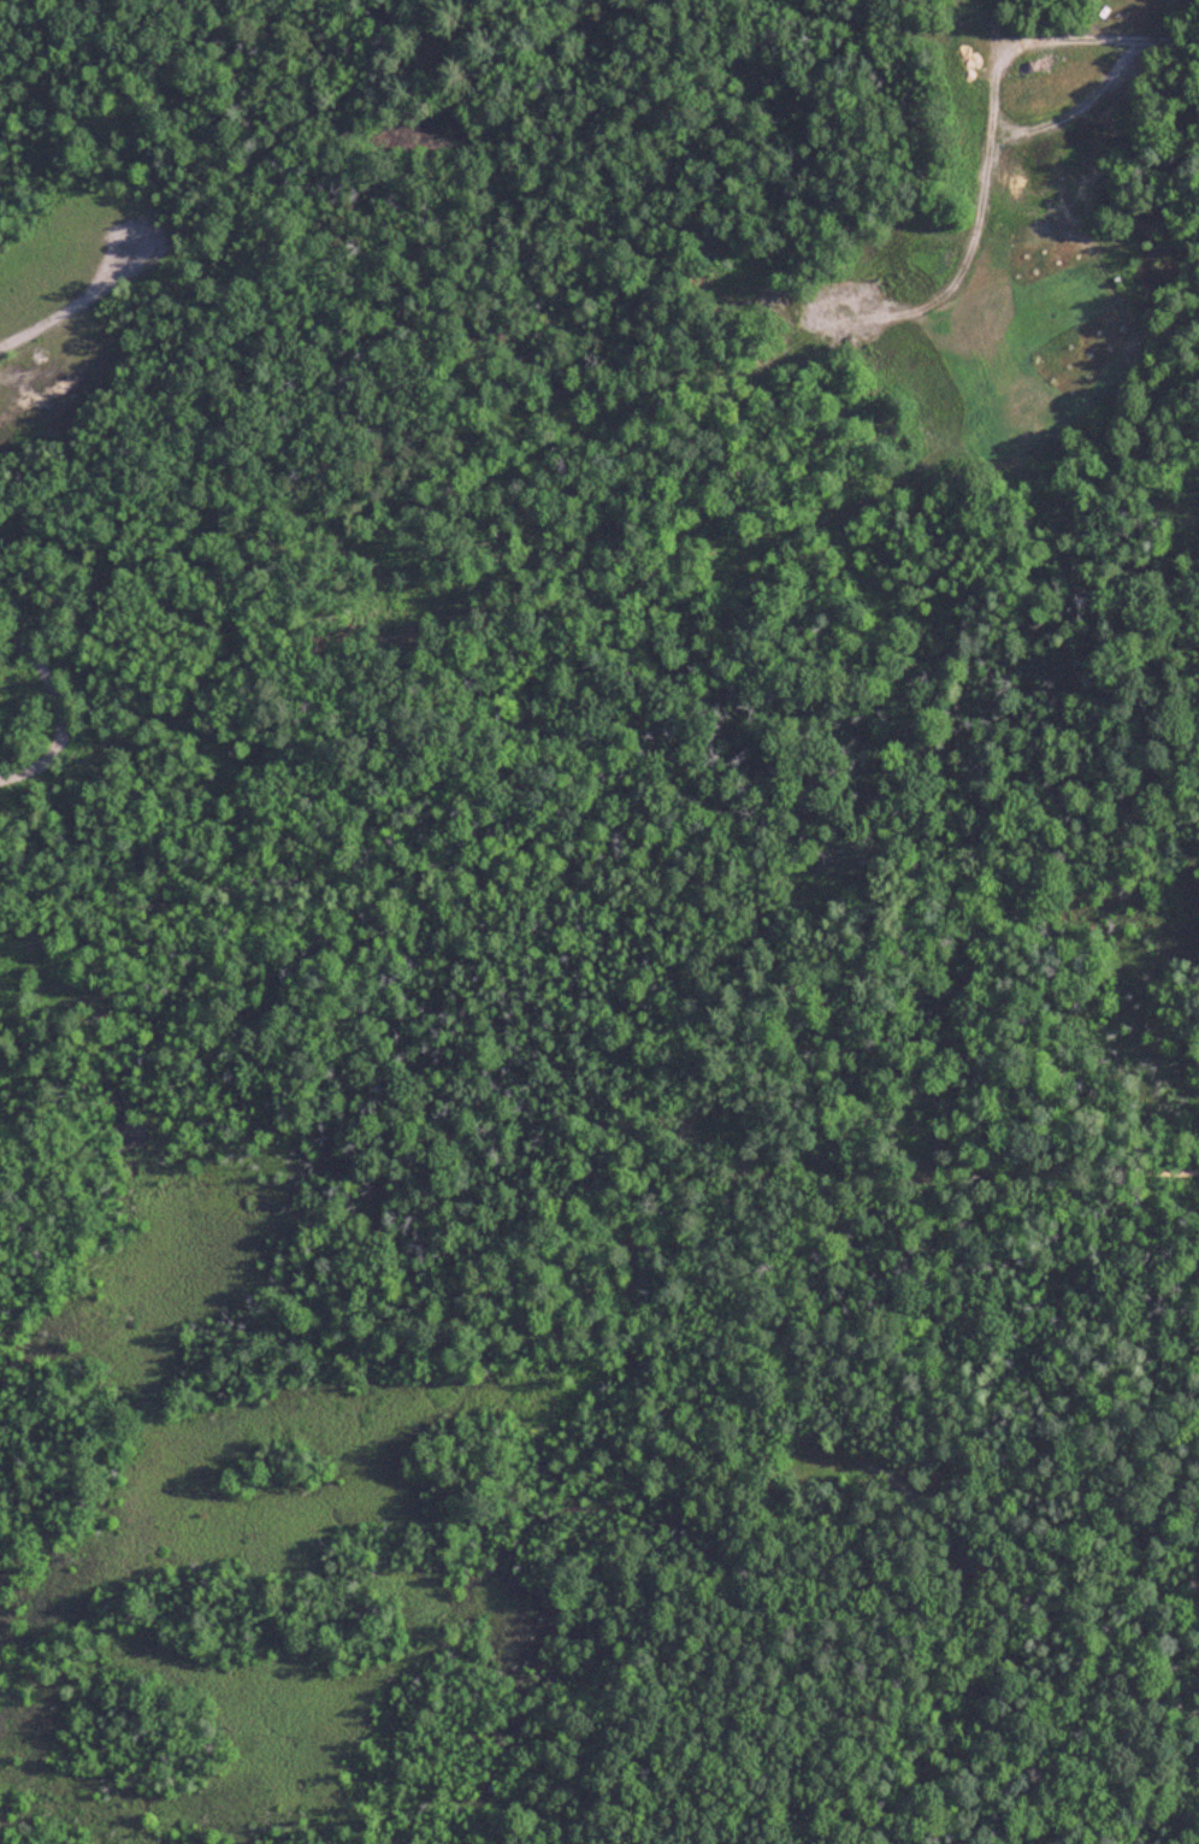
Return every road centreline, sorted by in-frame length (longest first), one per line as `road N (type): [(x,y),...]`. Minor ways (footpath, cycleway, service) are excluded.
road 1 (track): [(105,254),(0,334)]

